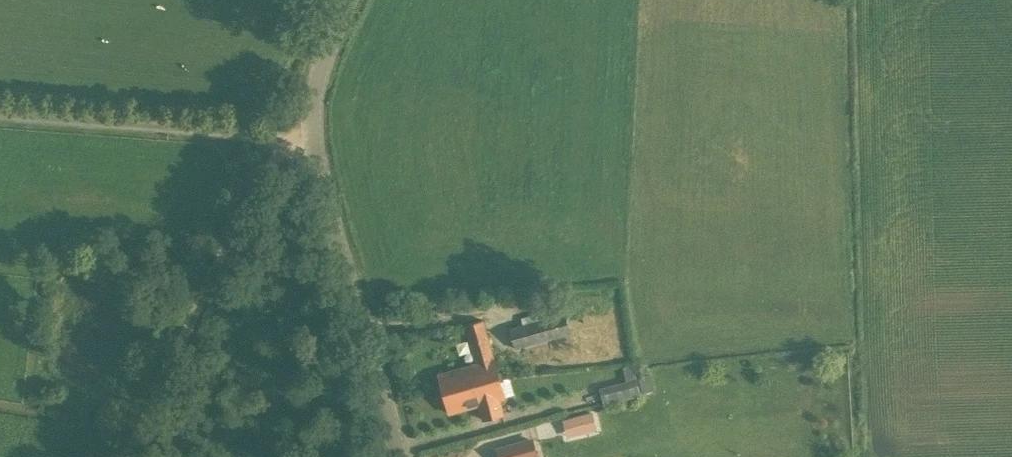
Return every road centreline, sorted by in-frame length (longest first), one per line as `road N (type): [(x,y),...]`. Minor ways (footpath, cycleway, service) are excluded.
road 1 (tertiary): [(407,456),(316,116),(325,61),(355,0)]
road 2 (track): [(316,116),(281,133),(130,456)]
road 3 (track): [(281,133),(0,109)]

